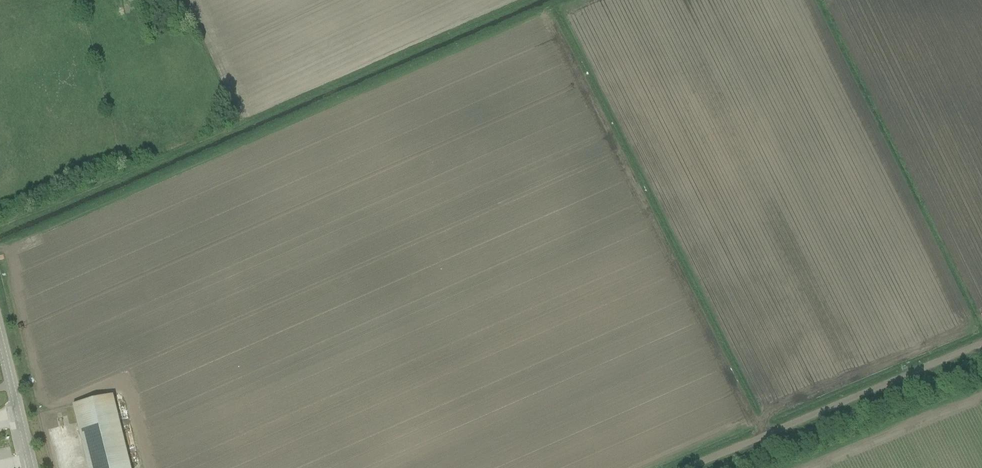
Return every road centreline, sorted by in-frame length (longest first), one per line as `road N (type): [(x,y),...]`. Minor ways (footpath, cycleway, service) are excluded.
road 1 (unclassified): [(689,467),(981,343)]
road 2 (tertiary): [(31,467),(0,340)]

